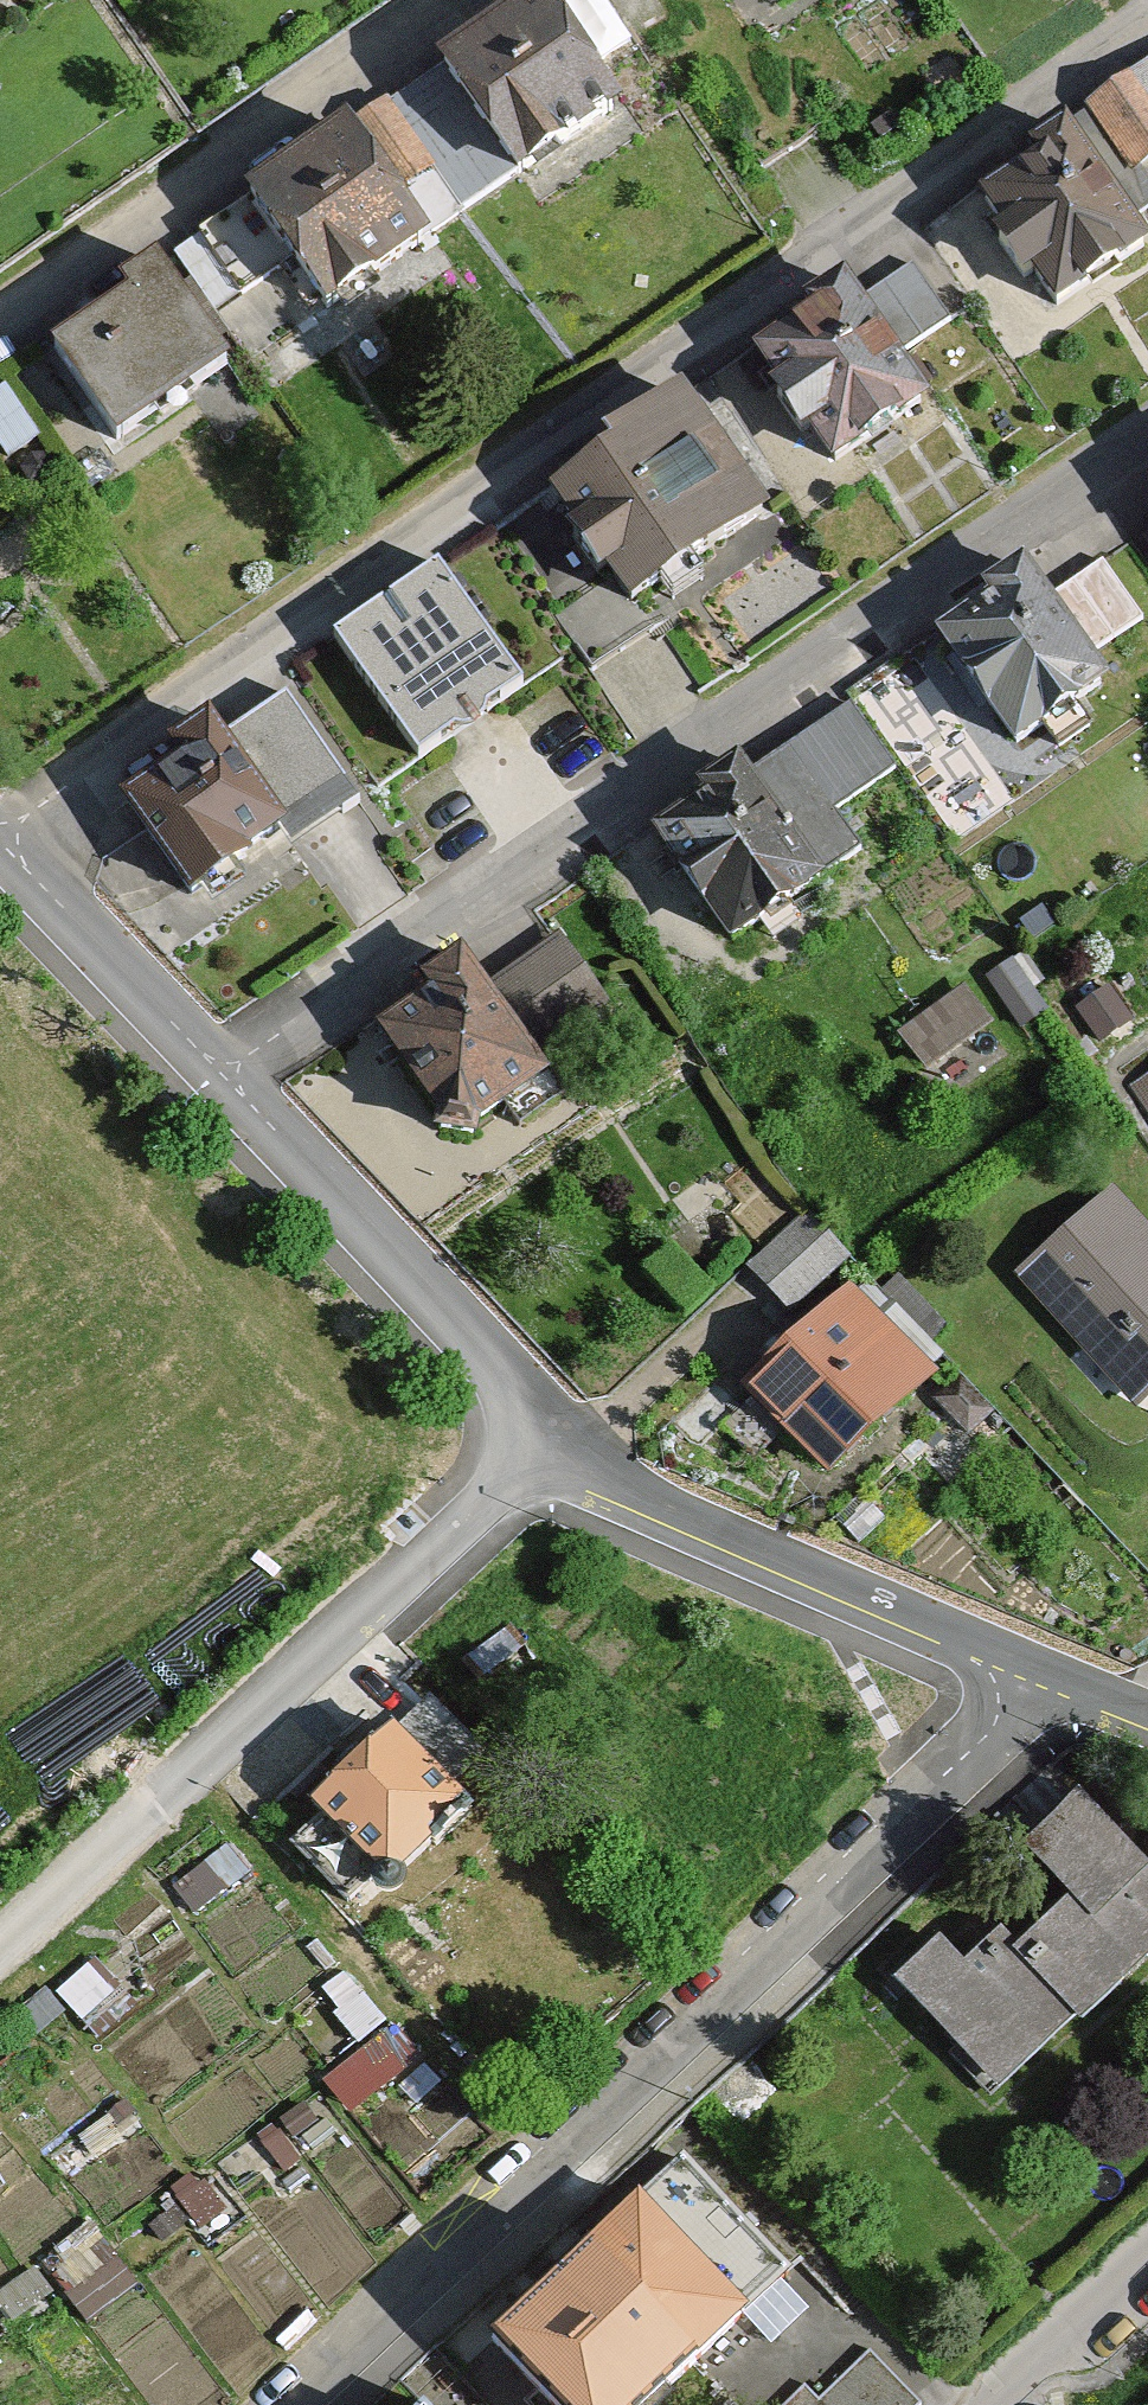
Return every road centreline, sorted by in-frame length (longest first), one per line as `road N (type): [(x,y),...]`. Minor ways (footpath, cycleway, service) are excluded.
road 1 (residential): [(11,849),(1147,32)]
road 2 (residential): [(1147,433),(215,1061)]
road 3 (residential): [(276,2404),(997,1726),(1042,1665)]
road 4 (residential): [(0,1952),(557,1426)]
road 5 (residential): [(0,317),(464,0)]
road 6 (residential): [(1042,1665),(607,1480),(557,1426)]
road 7 (residential): [(557,1426),(215,1061)]
road 8 (residential): [(215,1061),(11,849)]
road 9 (residential): [(1004,2404),(1147,2269)]

